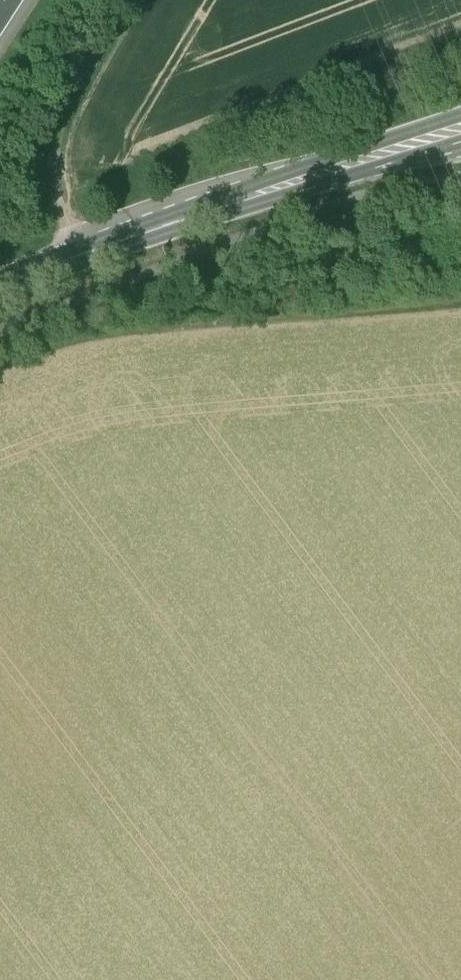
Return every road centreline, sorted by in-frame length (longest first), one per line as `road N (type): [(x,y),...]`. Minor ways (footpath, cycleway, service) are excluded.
road 1 (secondary): [(460,130),(0,287)]
road 2 (track): [(0,371),(100,332),(460,301)]
road 3 (track): [(132,0),(57,149),(54,195),(81,258)]

